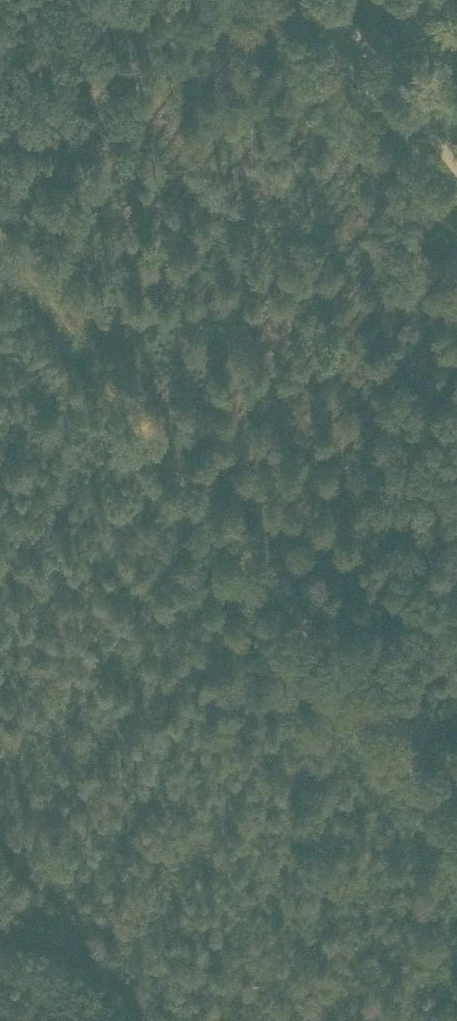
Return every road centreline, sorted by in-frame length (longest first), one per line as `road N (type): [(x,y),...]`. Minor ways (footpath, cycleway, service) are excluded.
road 1 (track): [(456,822),(0,239)]
road 2 (track): [(325,0),(456,169)]

